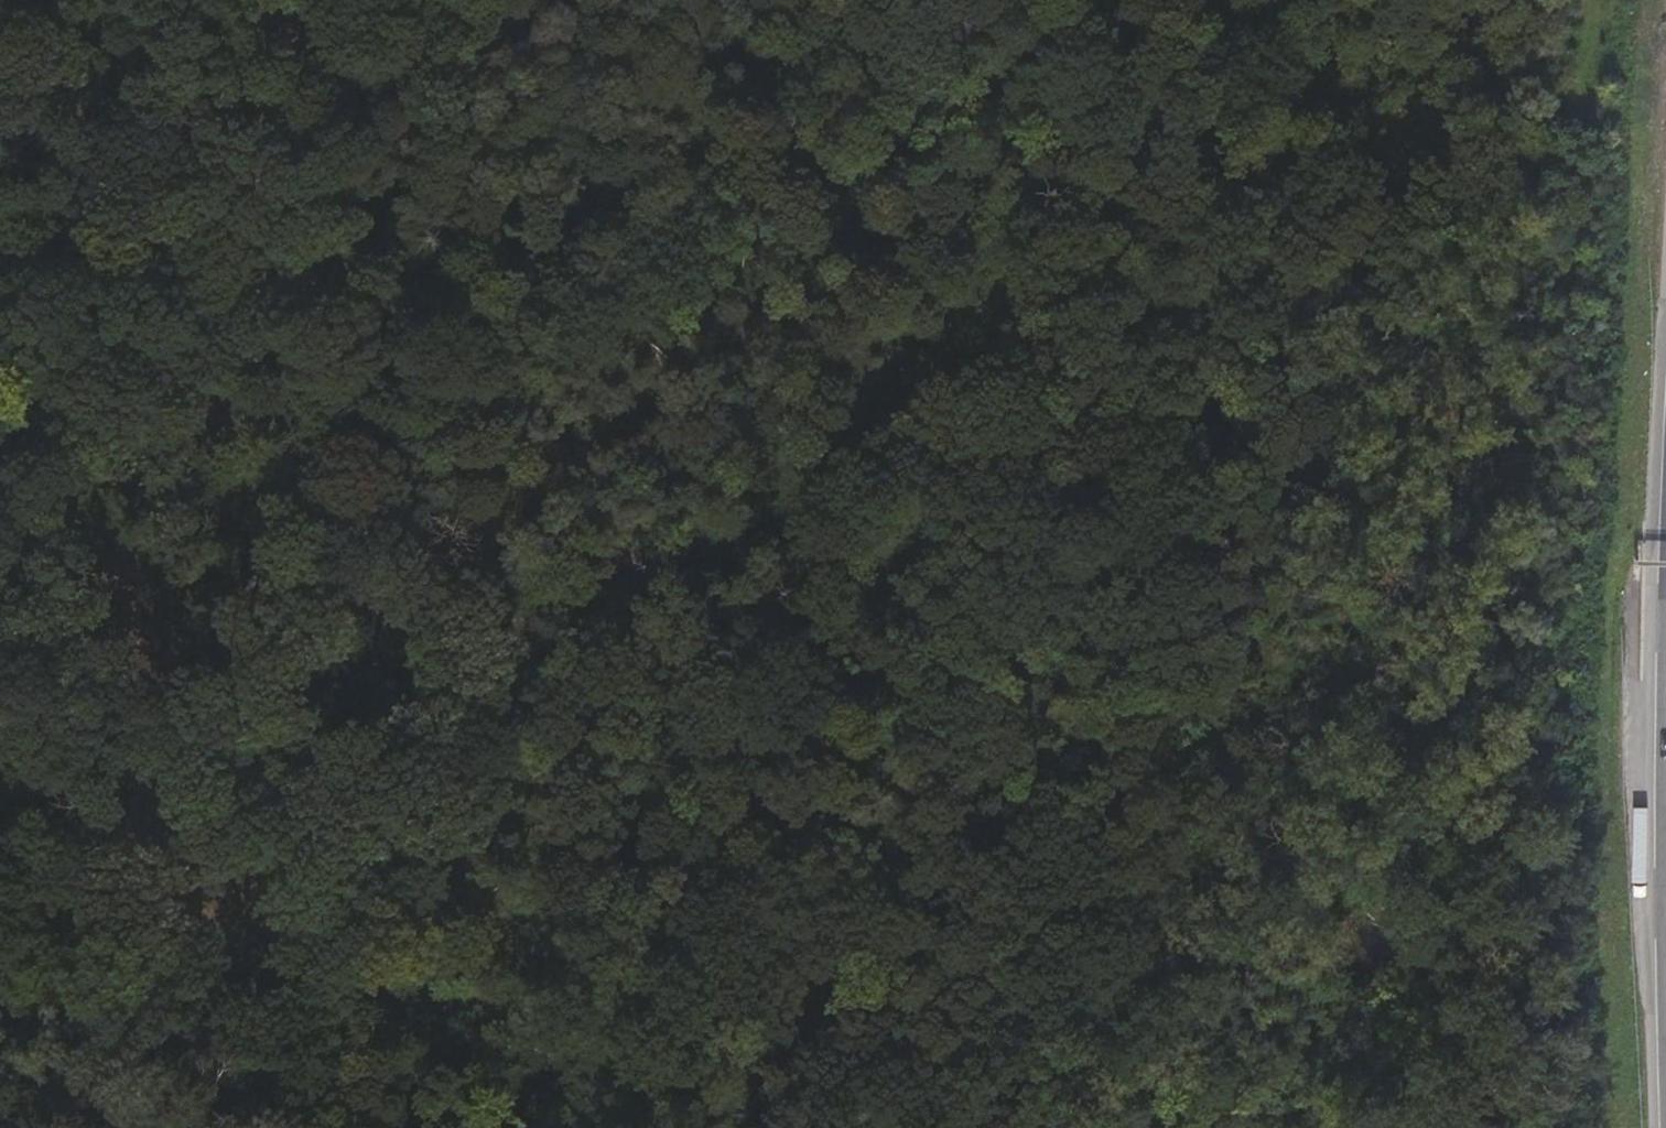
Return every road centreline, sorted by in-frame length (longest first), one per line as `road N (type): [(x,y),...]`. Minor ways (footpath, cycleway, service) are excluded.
road 1 (track): [(0,448),(391,0)]
road 2 (track): [(0,1012),(312,1127)]
road 3 (track): [(1485,90),(1423,71),(1272,0)]

